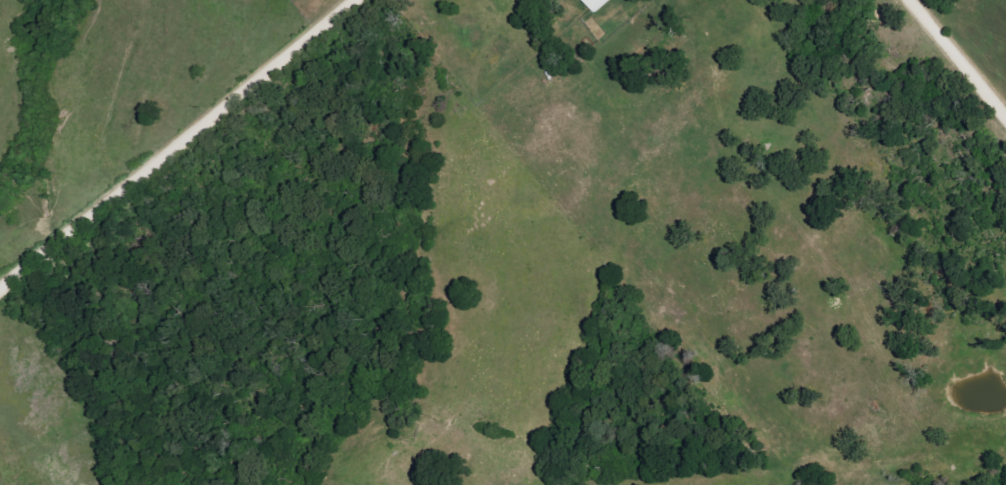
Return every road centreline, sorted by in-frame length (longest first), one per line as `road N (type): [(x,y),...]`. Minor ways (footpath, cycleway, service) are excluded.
road 1 (residential): [(0,291),(360,0)]
road 2 (residential): [(914,0),(1005,114)]

